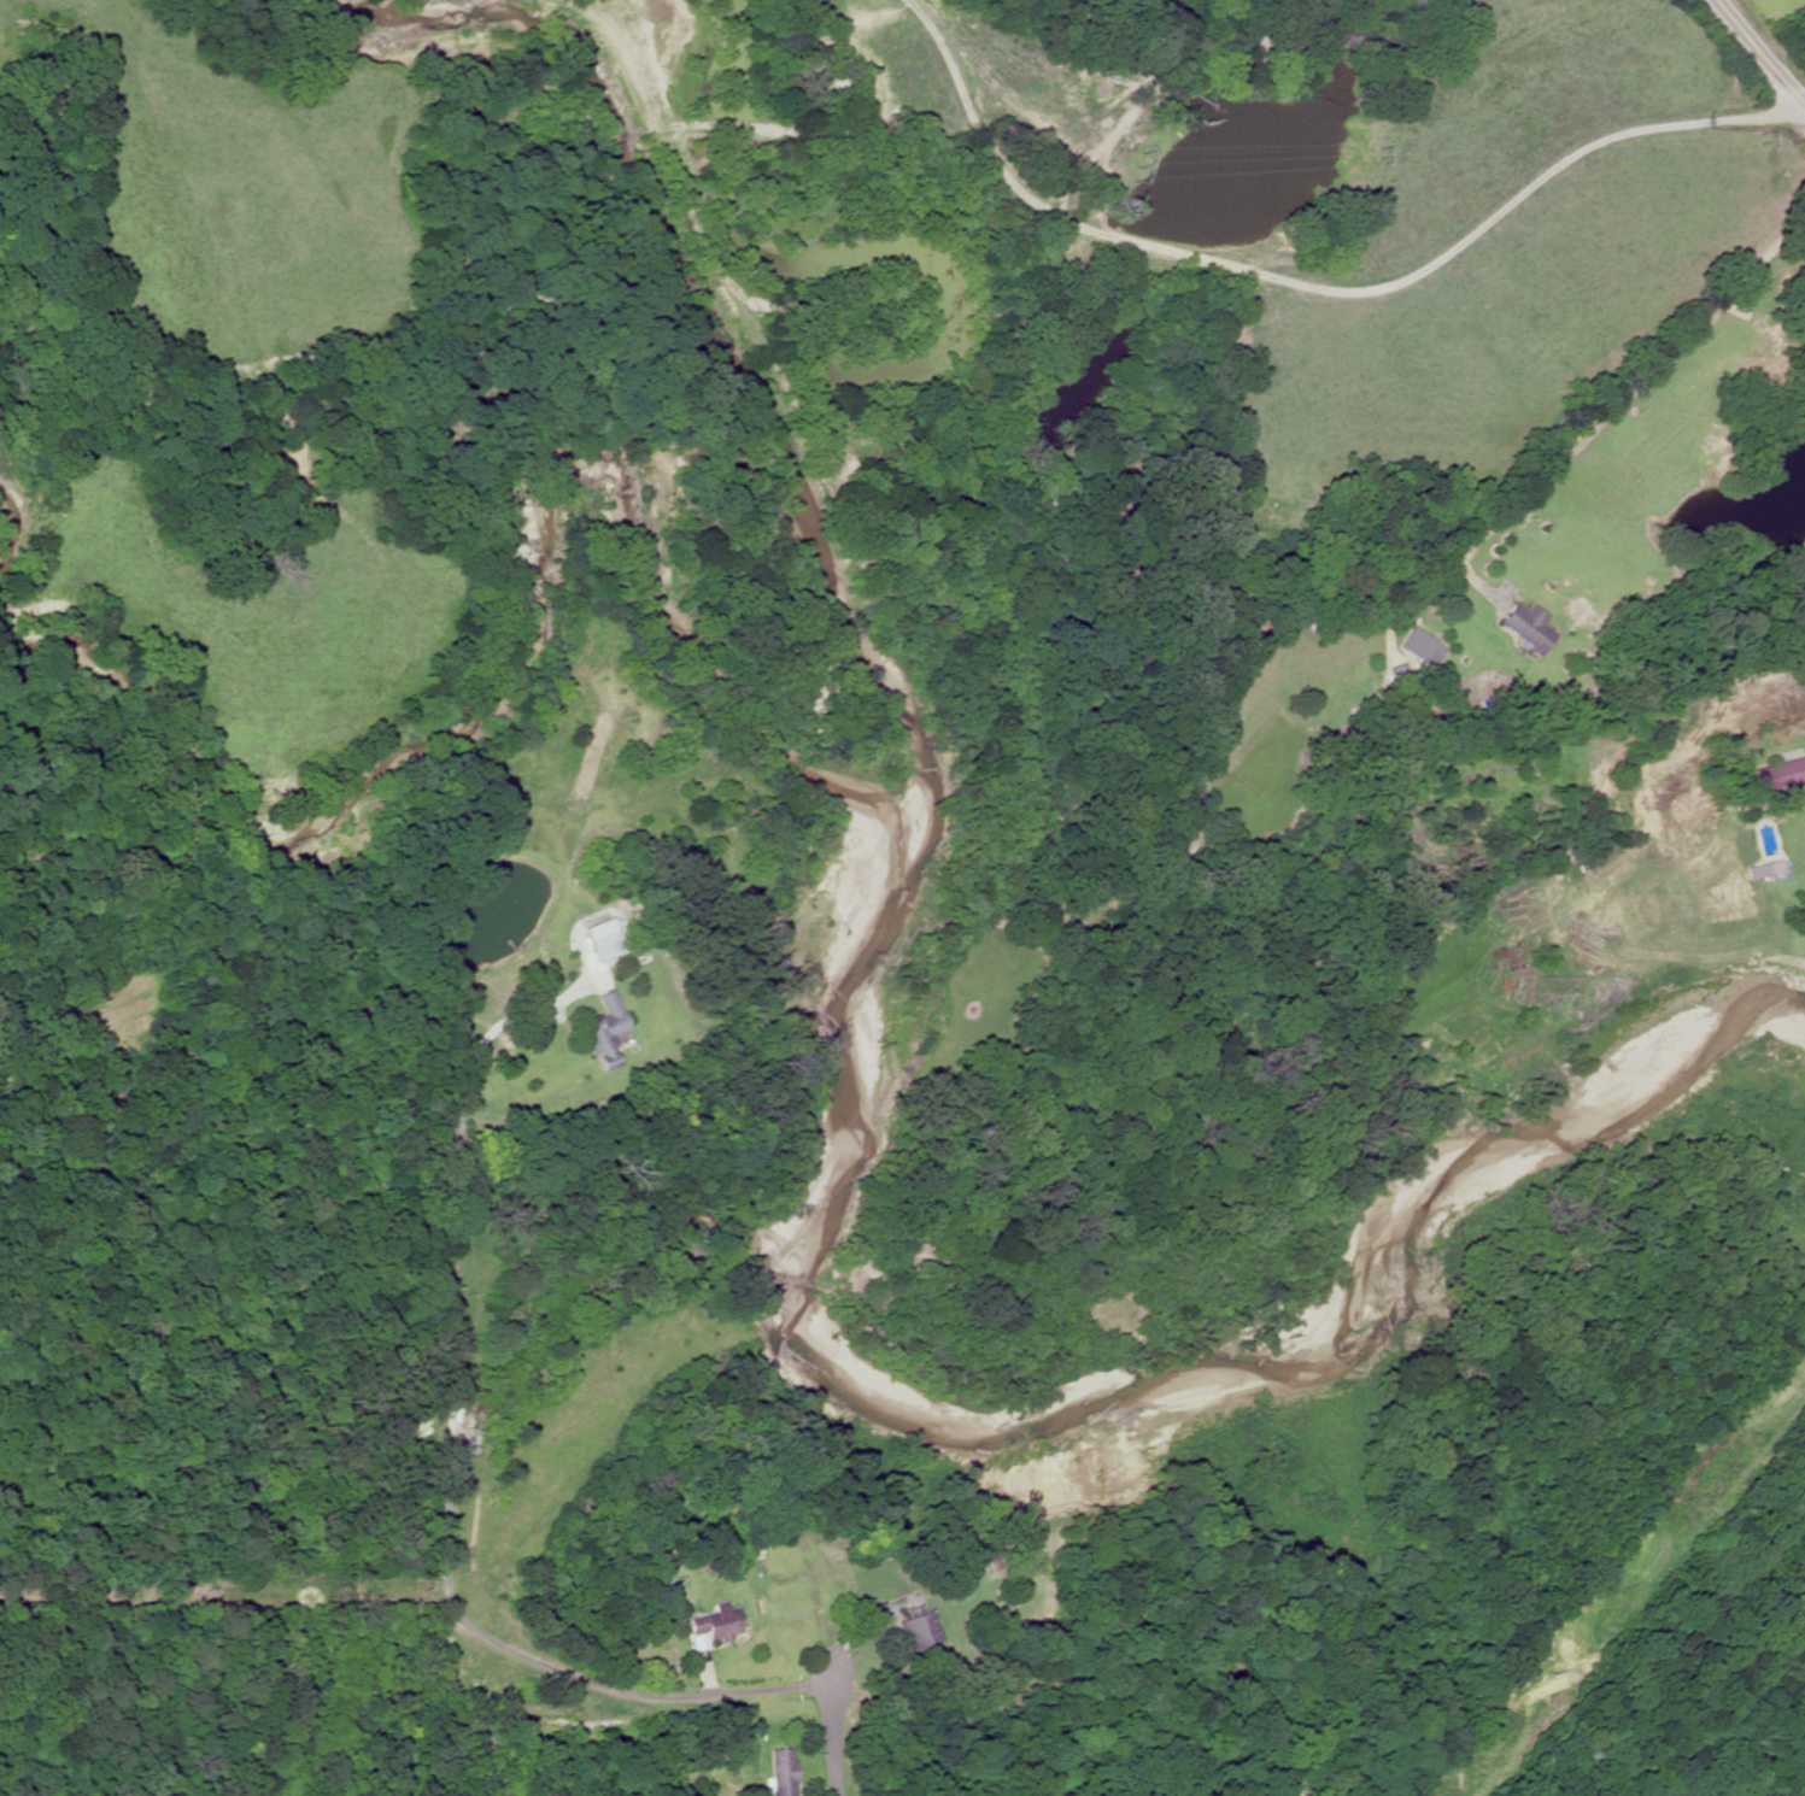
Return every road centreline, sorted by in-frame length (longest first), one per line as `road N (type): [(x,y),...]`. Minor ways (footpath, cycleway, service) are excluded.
road 1 (residential): [(554,1795),(550,1677),(576,1572)]
road 2 (residential): [(1804,87),(1714,0)]

